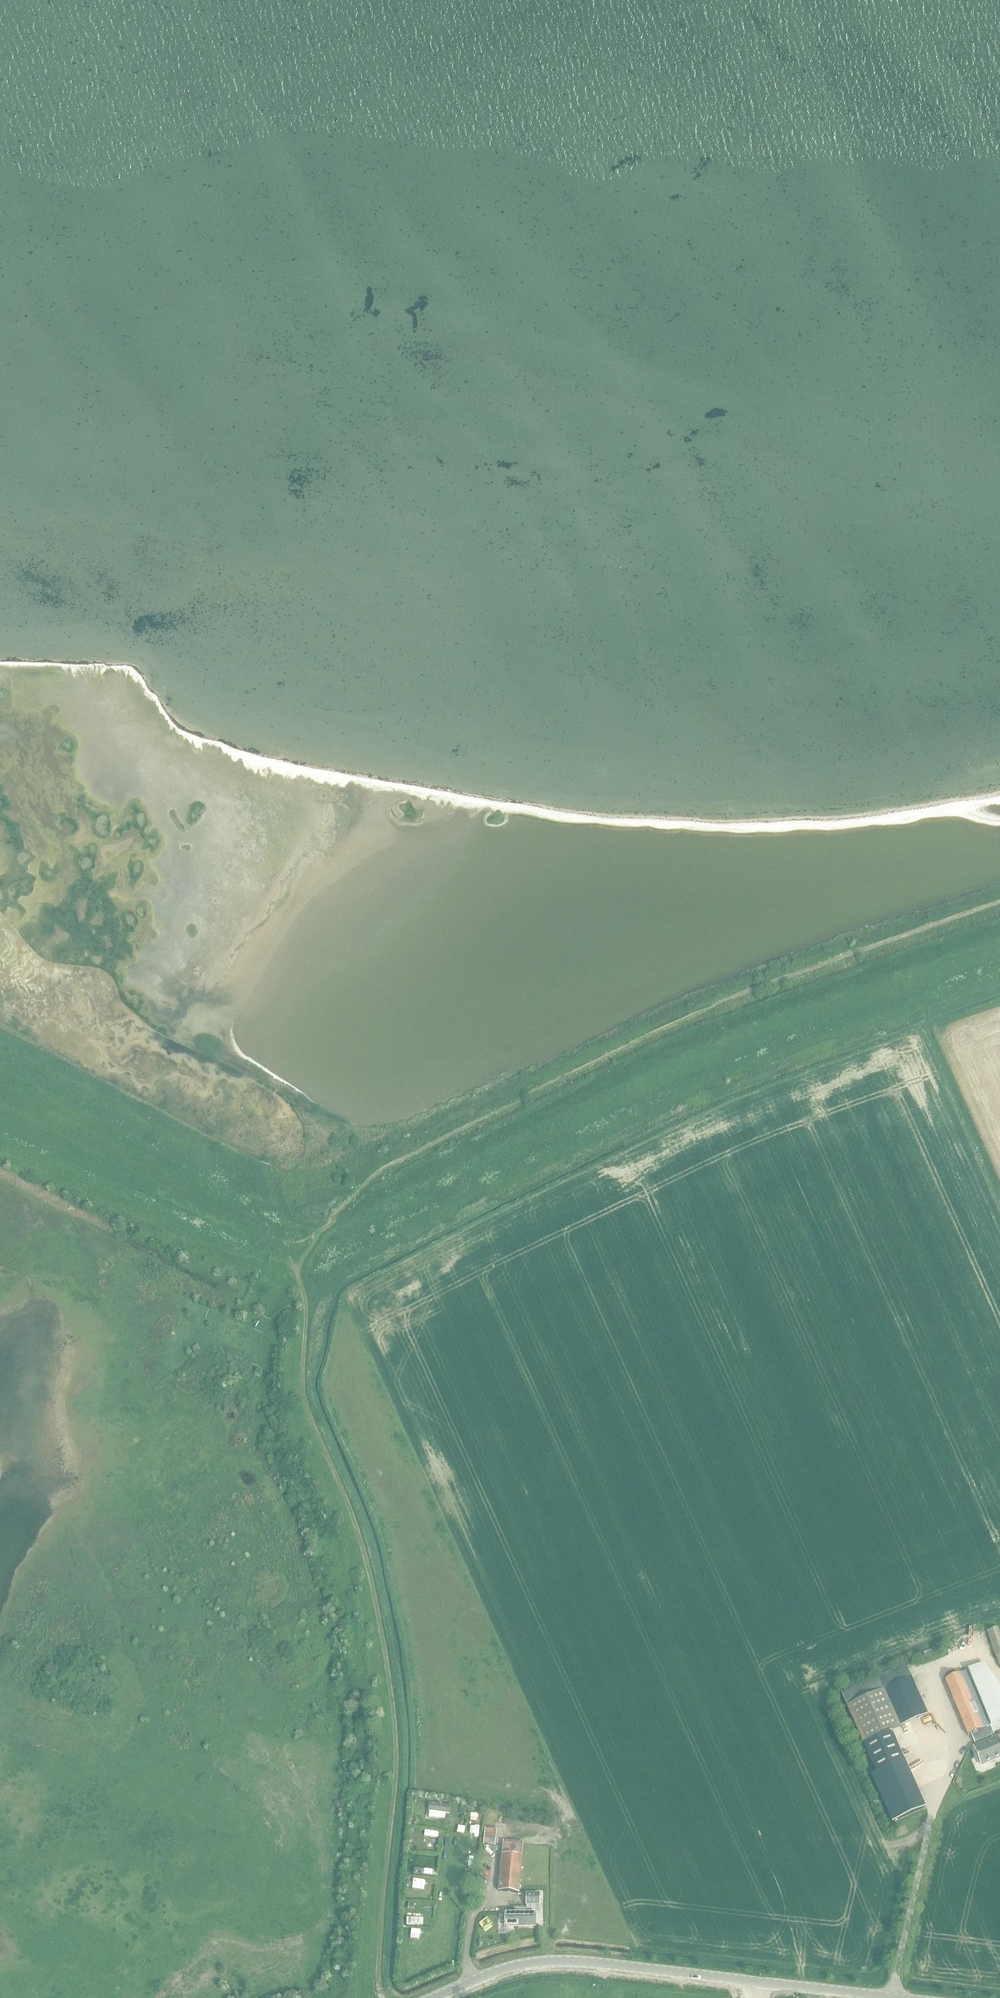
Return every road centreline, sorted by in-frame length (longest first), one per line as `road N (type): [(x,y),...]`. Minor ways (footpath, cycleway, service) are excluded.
road 1 (tertiary): [(758,1982),(560,1961),(507,1968),(432,1997)]
road 2 (tertiary): [(893,1997),(758,1982)]

